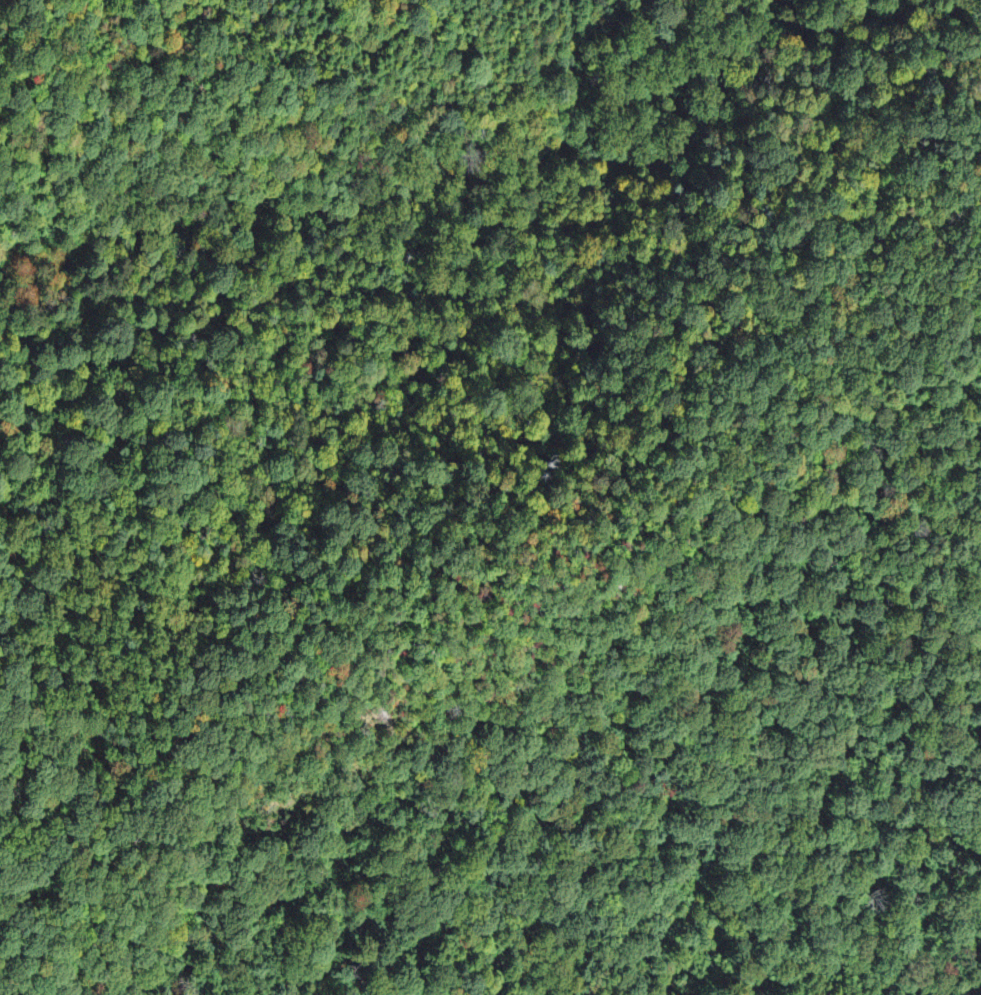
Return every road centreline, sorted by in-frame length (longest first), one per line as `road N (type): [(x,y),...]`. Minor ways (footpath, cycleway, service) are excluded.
road 1 (track): [(778,0),(793,27),(899,8),(952,11),(980,25)]

